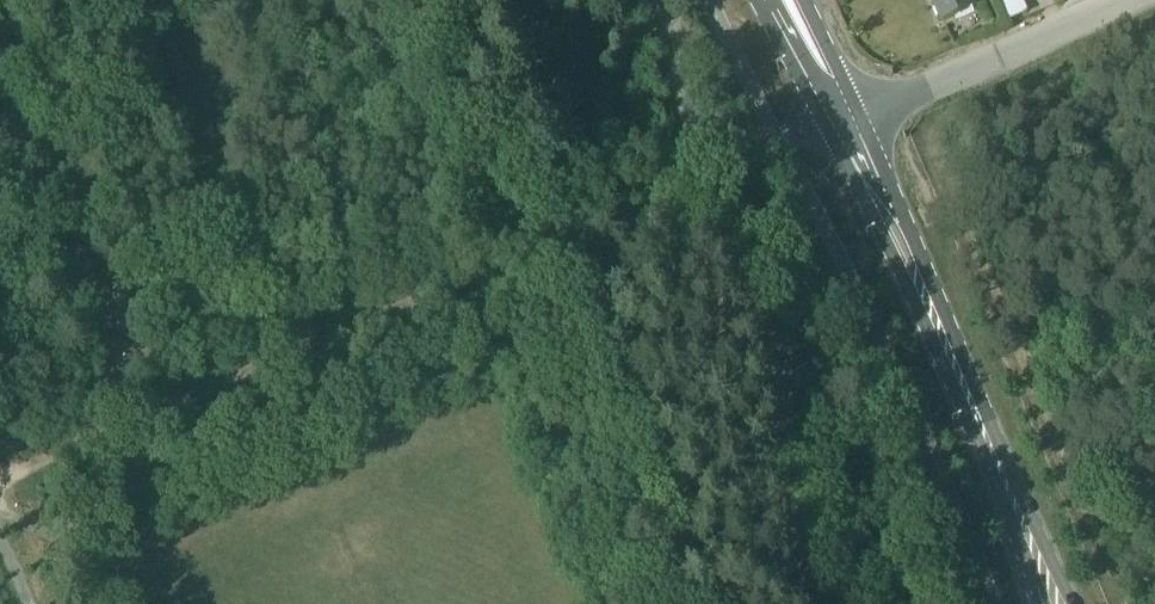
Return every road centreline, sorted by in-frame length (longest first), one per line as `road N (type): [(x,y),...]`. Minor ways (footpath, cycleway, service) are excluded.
road 1 (track): [(526,244),(0,474)]
road 2 (secondary): [(999,460),(837,124)]
road 3 (unclassified): [(837,124),(1112,0)]
road 4 (secondary): [(1073,603),(999,460)]
road 5 (secondary): [(999,460),(1044,603)]
road 6 (secondary): [(763,0),(837,124)]
road 7 (secondary): [(837,124),(800,0)]

